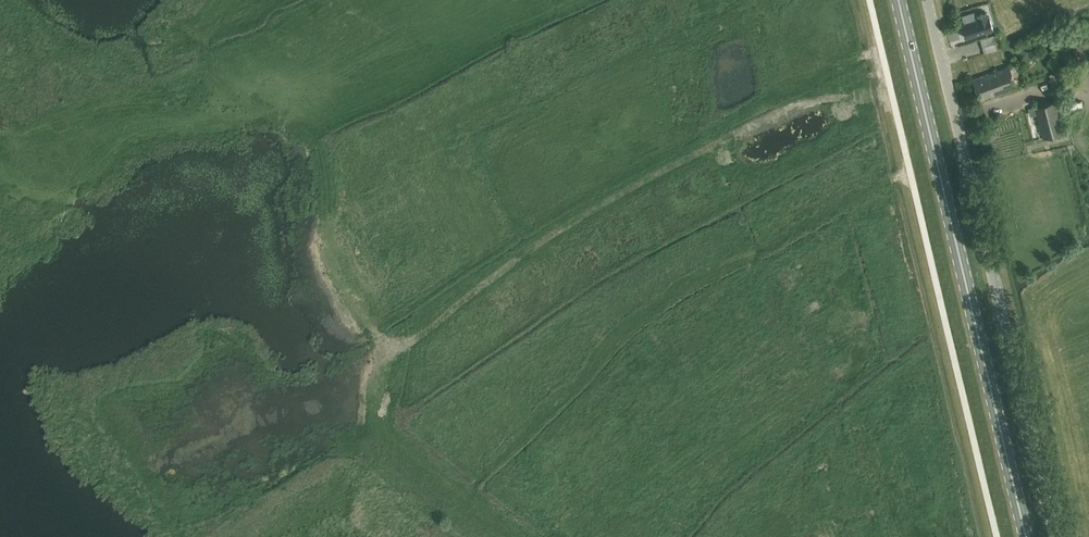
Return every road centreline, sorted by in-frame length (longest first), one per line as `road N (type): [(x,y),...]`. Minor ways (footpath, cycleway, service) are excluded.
road 1 (unclassified): [(1056,536),(927,0)]
road 2 (primary): [(1026,536),(898,0)]

